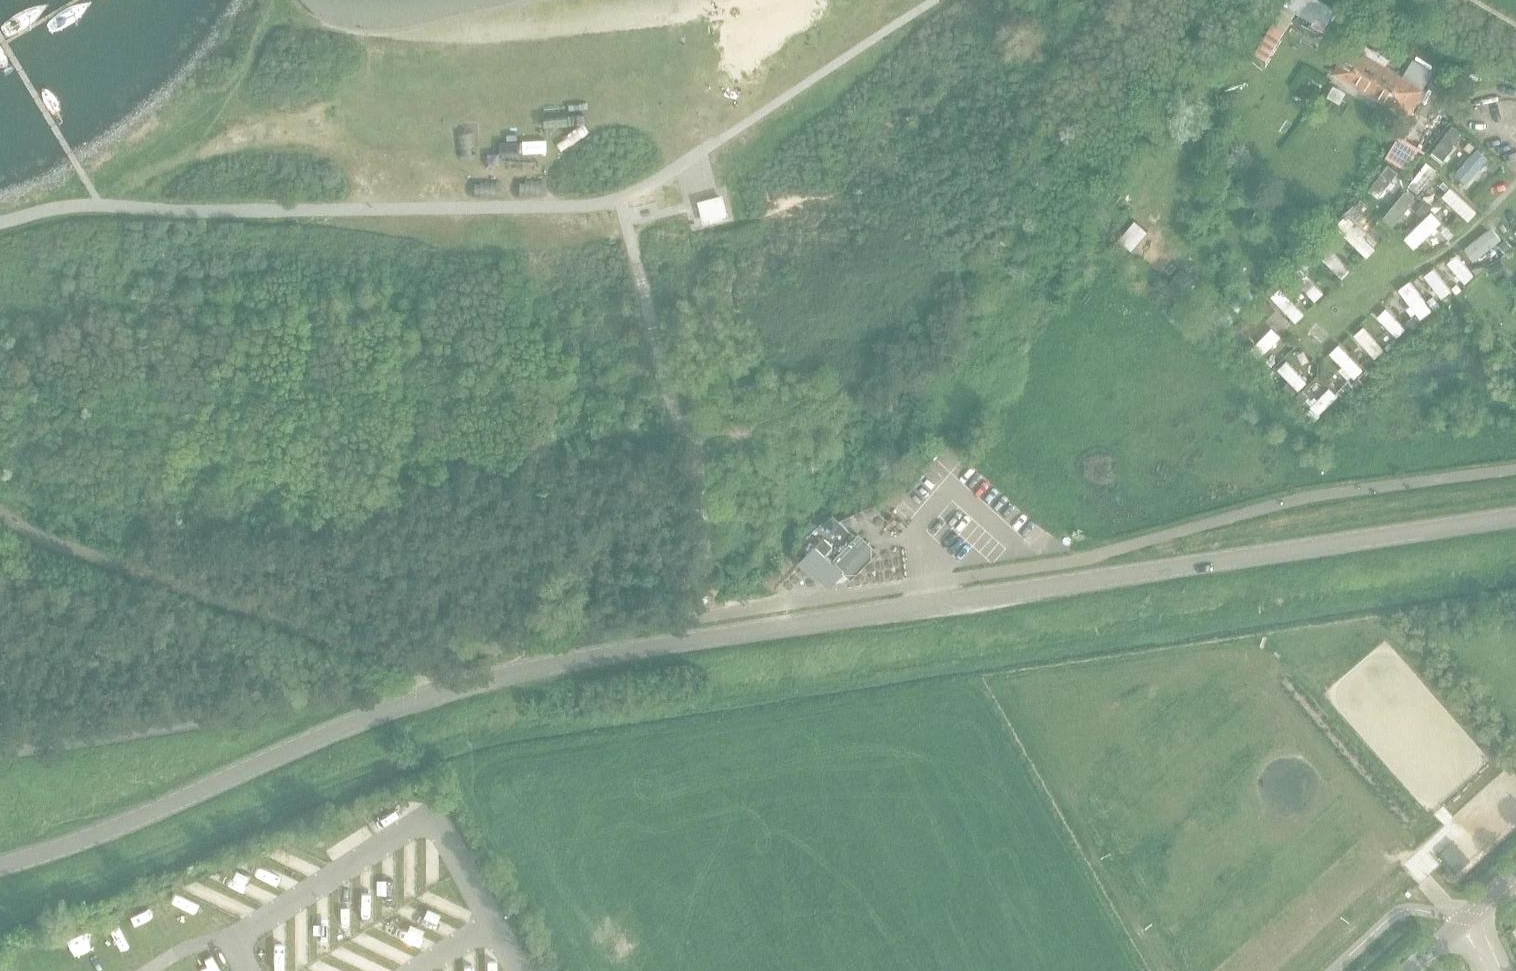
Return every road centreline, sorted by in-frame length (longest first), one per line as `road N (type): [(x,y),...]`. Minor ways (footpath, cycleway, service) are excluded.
road 1 (tertiary): [(0,865),(111,828),(357,721),(550,663),(1515,518)]
road 2 (tertiary): [(1408,970),(1515,873)]

